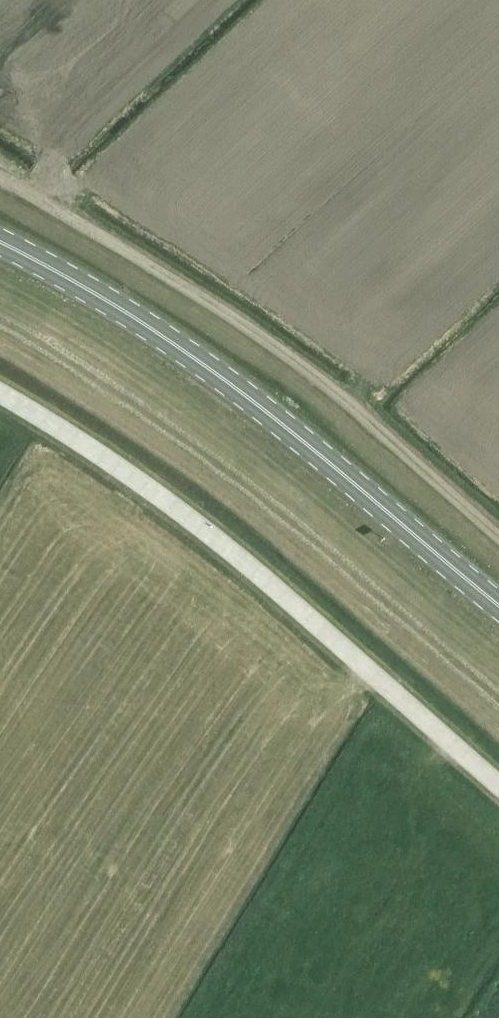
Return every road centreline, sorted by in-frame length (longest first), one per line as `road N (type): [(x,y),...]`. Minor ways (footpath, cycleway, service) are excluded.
road 1 (unclassified): [(498,785),(231,552),(129,474),(0,393)]
road 2 (primary): [(498,606),(243,392),(136,317),(0,241)]
road 3 (track): [(498,534),(276,345),(0,175)]

